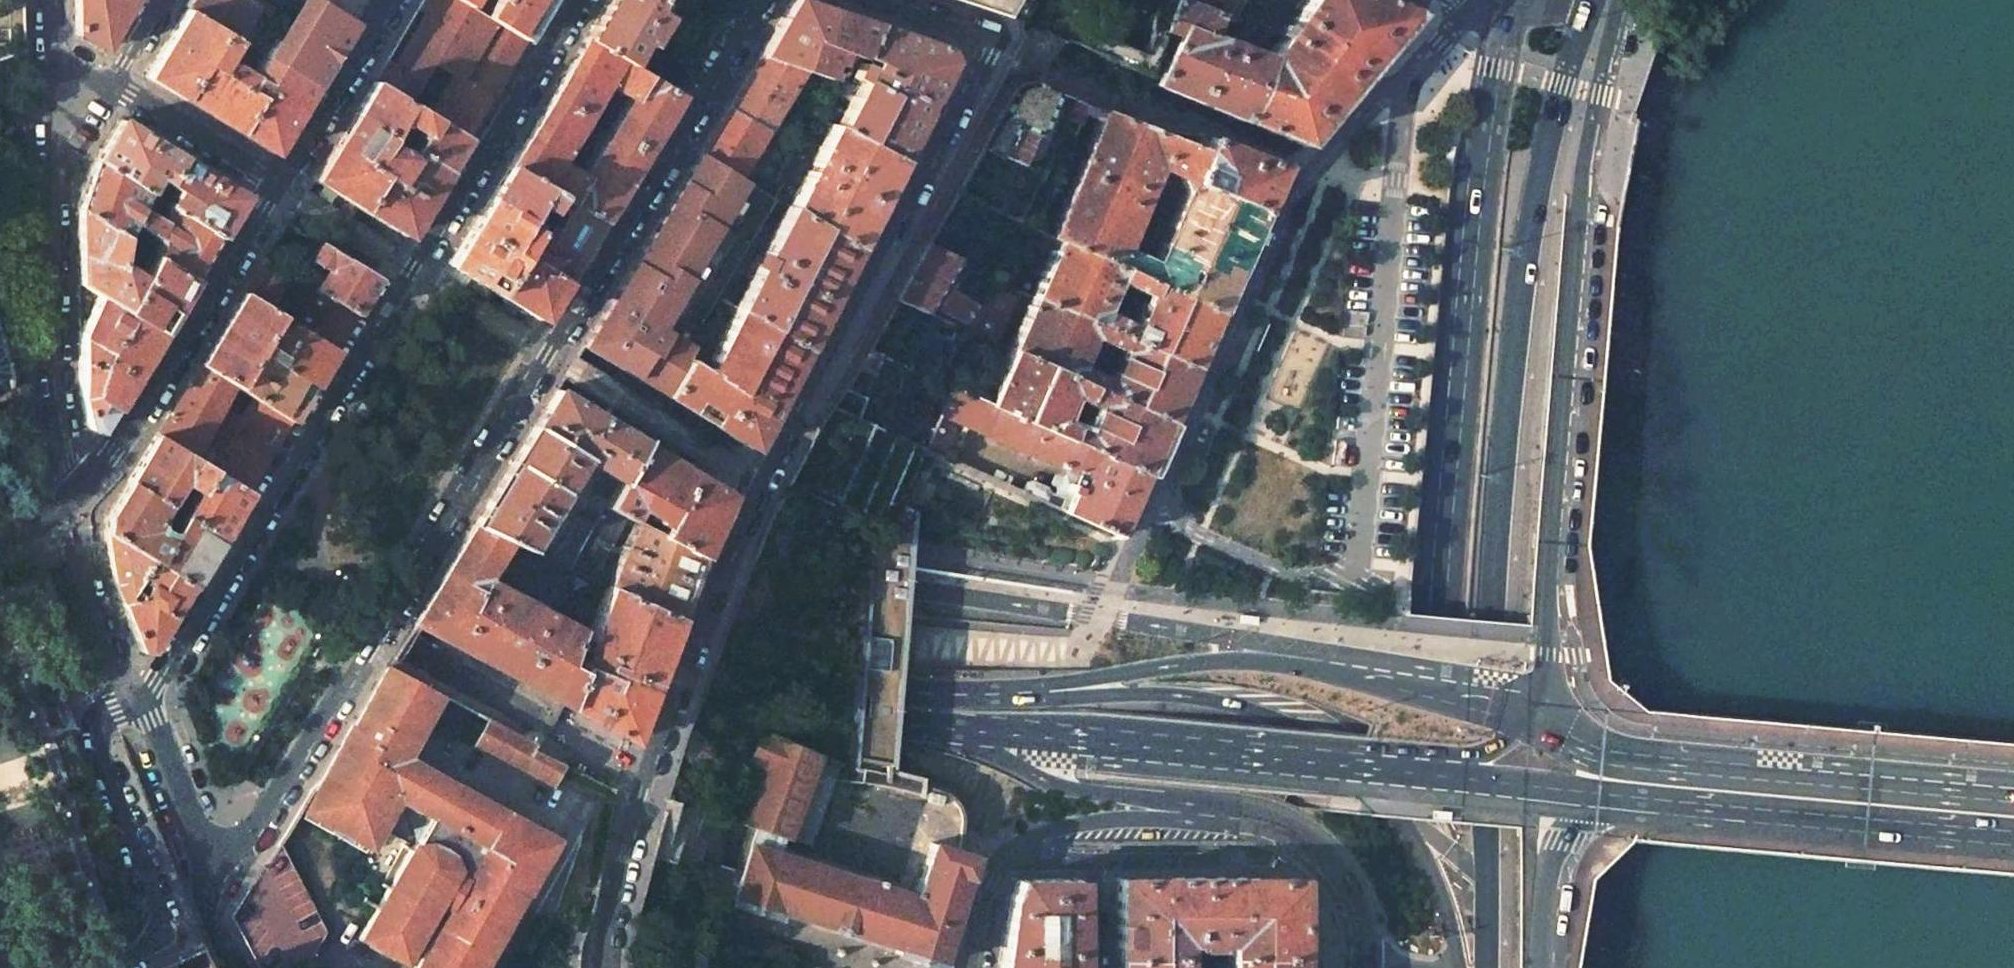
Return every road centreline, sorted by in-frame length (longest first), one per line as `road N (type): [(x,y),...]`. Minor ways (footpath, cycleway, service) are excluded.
road 1 (residential): [(762,0),(368,650),(225,862)]
road 2 (primary): [(1484,967),(1503,448),(1538,183),(1588,6)]
road 3 (primary): [(965,694),(0,619)]
road 4 (primary): [(1507,11),(1461,347),(1422,967)]
road 5 (residential): [(644,772),(738,522),(984,49),(970,34),(871,0)]
road 6 (primary): [(0,653),(914,727)]
road 7 (residential): [(133,697),(160,677),(578,0)]
road 8 (primary): [(1535,720),(1567,289),(1584,161),(1620,0)]
road 9 (residential): [(1406,82),(1382,98),(1285,205),(1166,481),(1185,526),(1199,536),(1302,579),(1336,578),(1354,566)]
road 10 (primary): [(1460,967),(1434,865),(1409,821),(1341,752),(1301,729),(1182,695),(965,694)]
road 11 (primary): [(1535,720),(1285,656),(965,694)]
road 12 (primary): [(2013,800),(1649,767),(1593,756),(1535,720)]
road 13 (residential): [(1406,82),(1354,566)]
road 14 (primary): [(914,727),(1396,770)]
road 15 (primary): [(1591,799),(2013,836)]
road 16 (residential): [(50,97),(58,240),(54,393),(67,457),(82,485)]
road 17 (primary): [(914,727),(1036,779),(1229,808),(1288,828)]
road 18 (residential): [(82,485),(111,453),(278,183)]
road 19 (residential): [(103,967),(150,944),(159,928),(94,730),(103,710),(133,697)]
road 20 (residential): [(1003,859),(1039,833),(1113,820),(1288,828)]
road 21 (residential): [(278,183),(388,0)]
road 22 (residential): [(603,967),(644,772)]
road 23 (primary): [(1396,770),(1591,799)]
road 24 (residential): [(278,183),(110,84)]
road 25 (residential): [(225,862),(203,840),(133,697)]
road 26 (primary): [(1538,967),(1538,914),(1551,852),(1591,799)]
road 27 (primary): [(1288,828),(1326,859),(1346,891),(1361,935),(1360,967)]
road 28 (unclassified): [(133,697),(86,586),(83,548)]
road 29 (primary): [(1396,770),(1486,752),(1535,720)]
road 30 (residential): [(1222,861),(1089,861)]
road 31 (residential): [(1507,11),(1464,20),(1406,82)]

